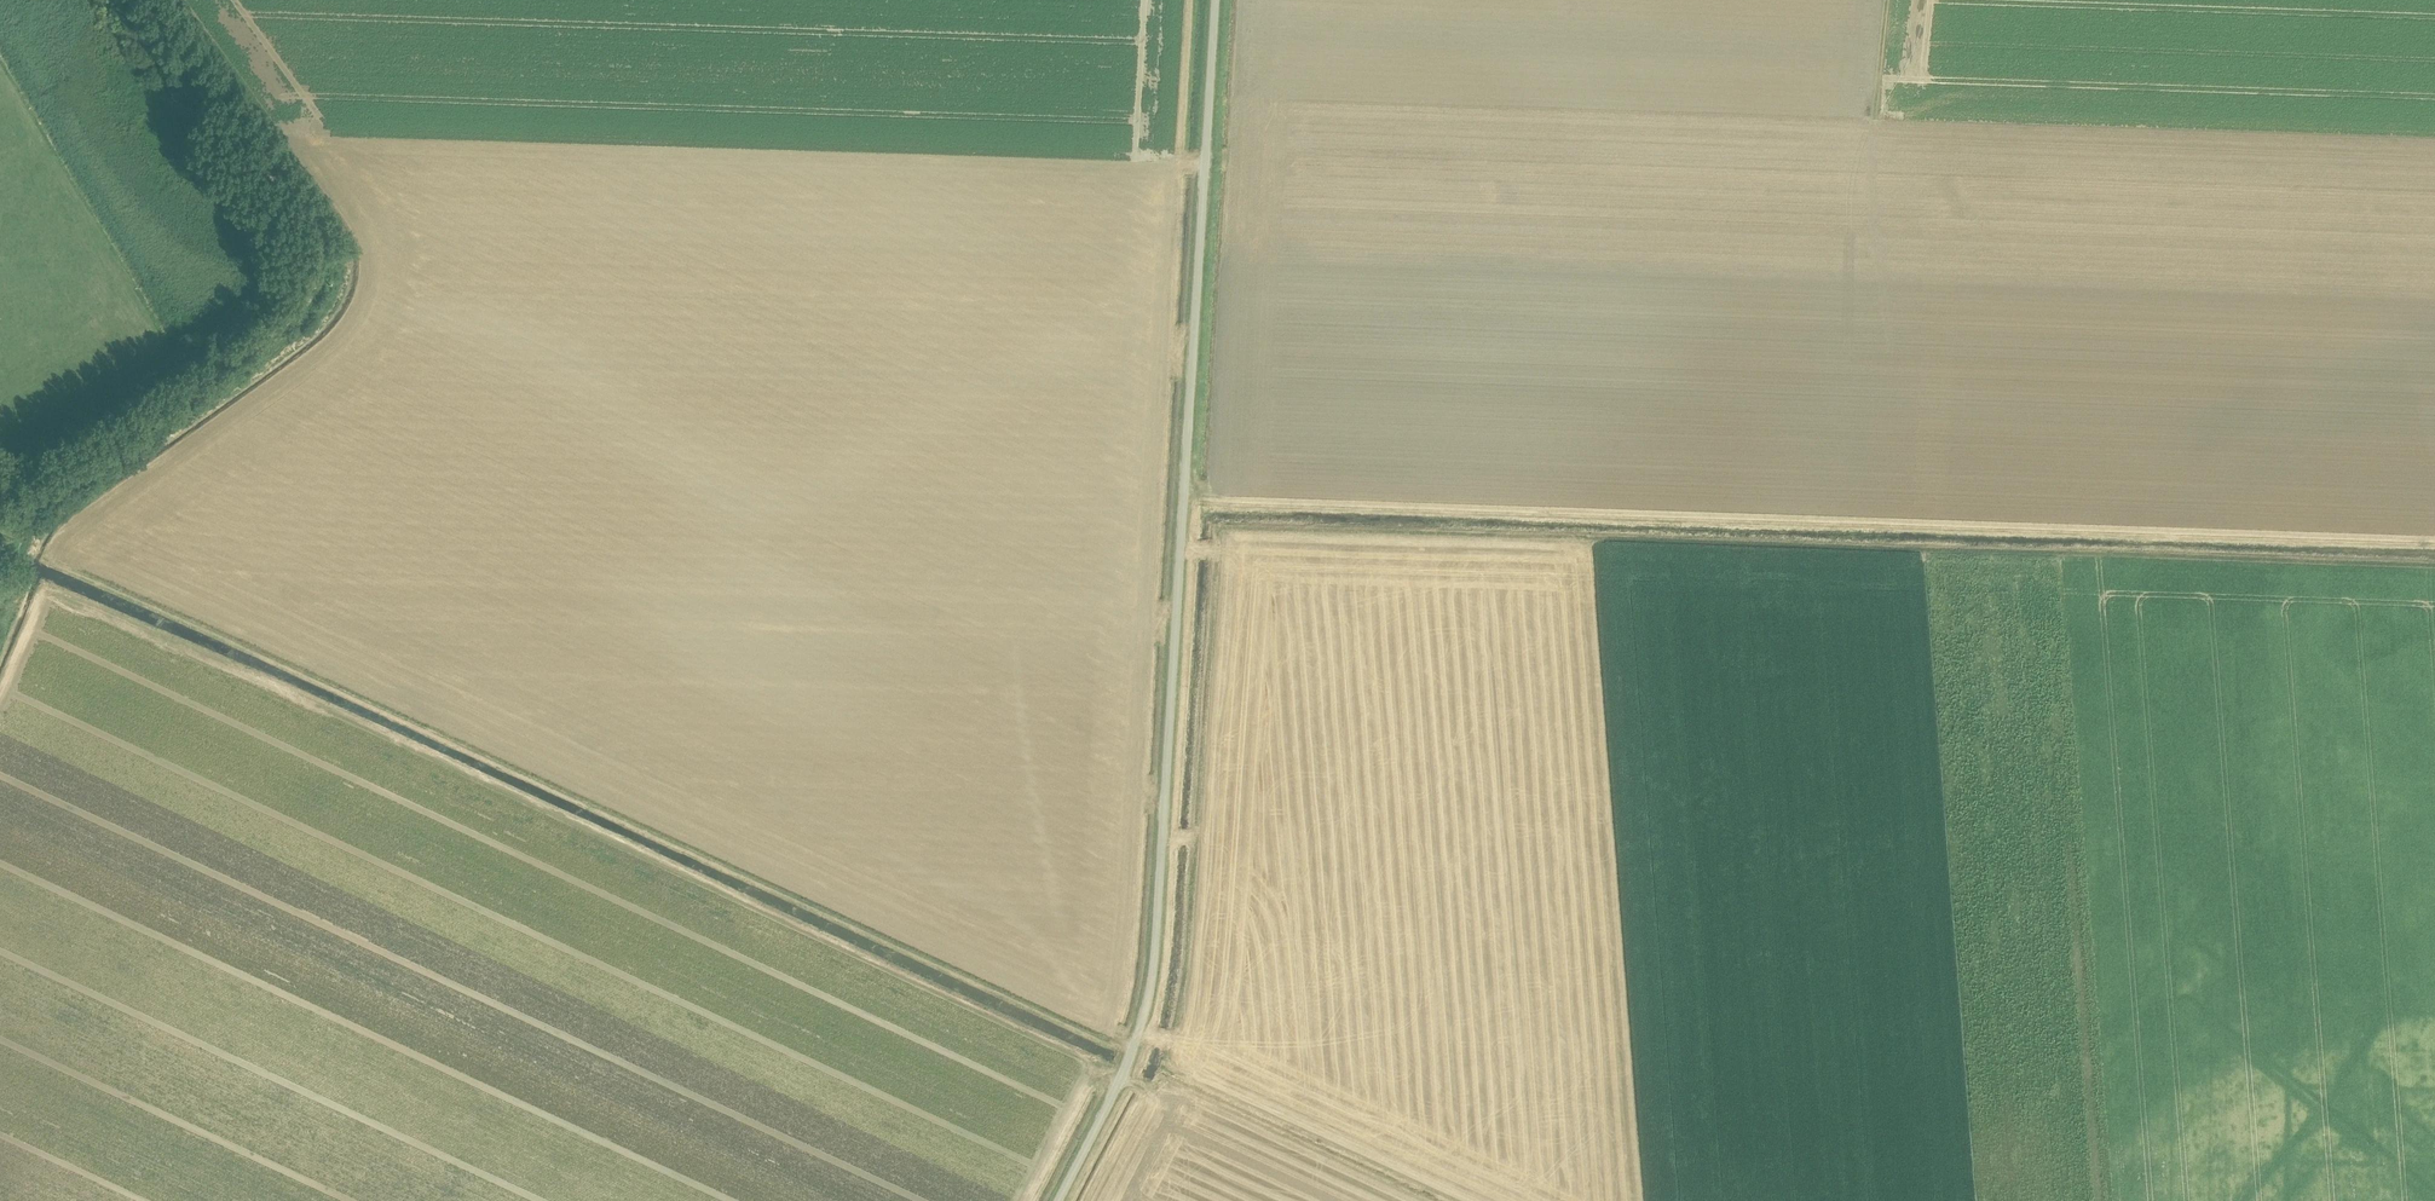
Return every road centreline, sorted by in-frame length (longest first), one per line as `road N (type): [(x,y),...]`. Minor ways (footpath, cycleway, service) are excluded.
road 1 (unclassified): [(1058,1200),(1141,1029),(1155,948),(1216,0)]
road 2 (track): [(0,502),(294,319),(322,263),(317,236),(152,0)]

